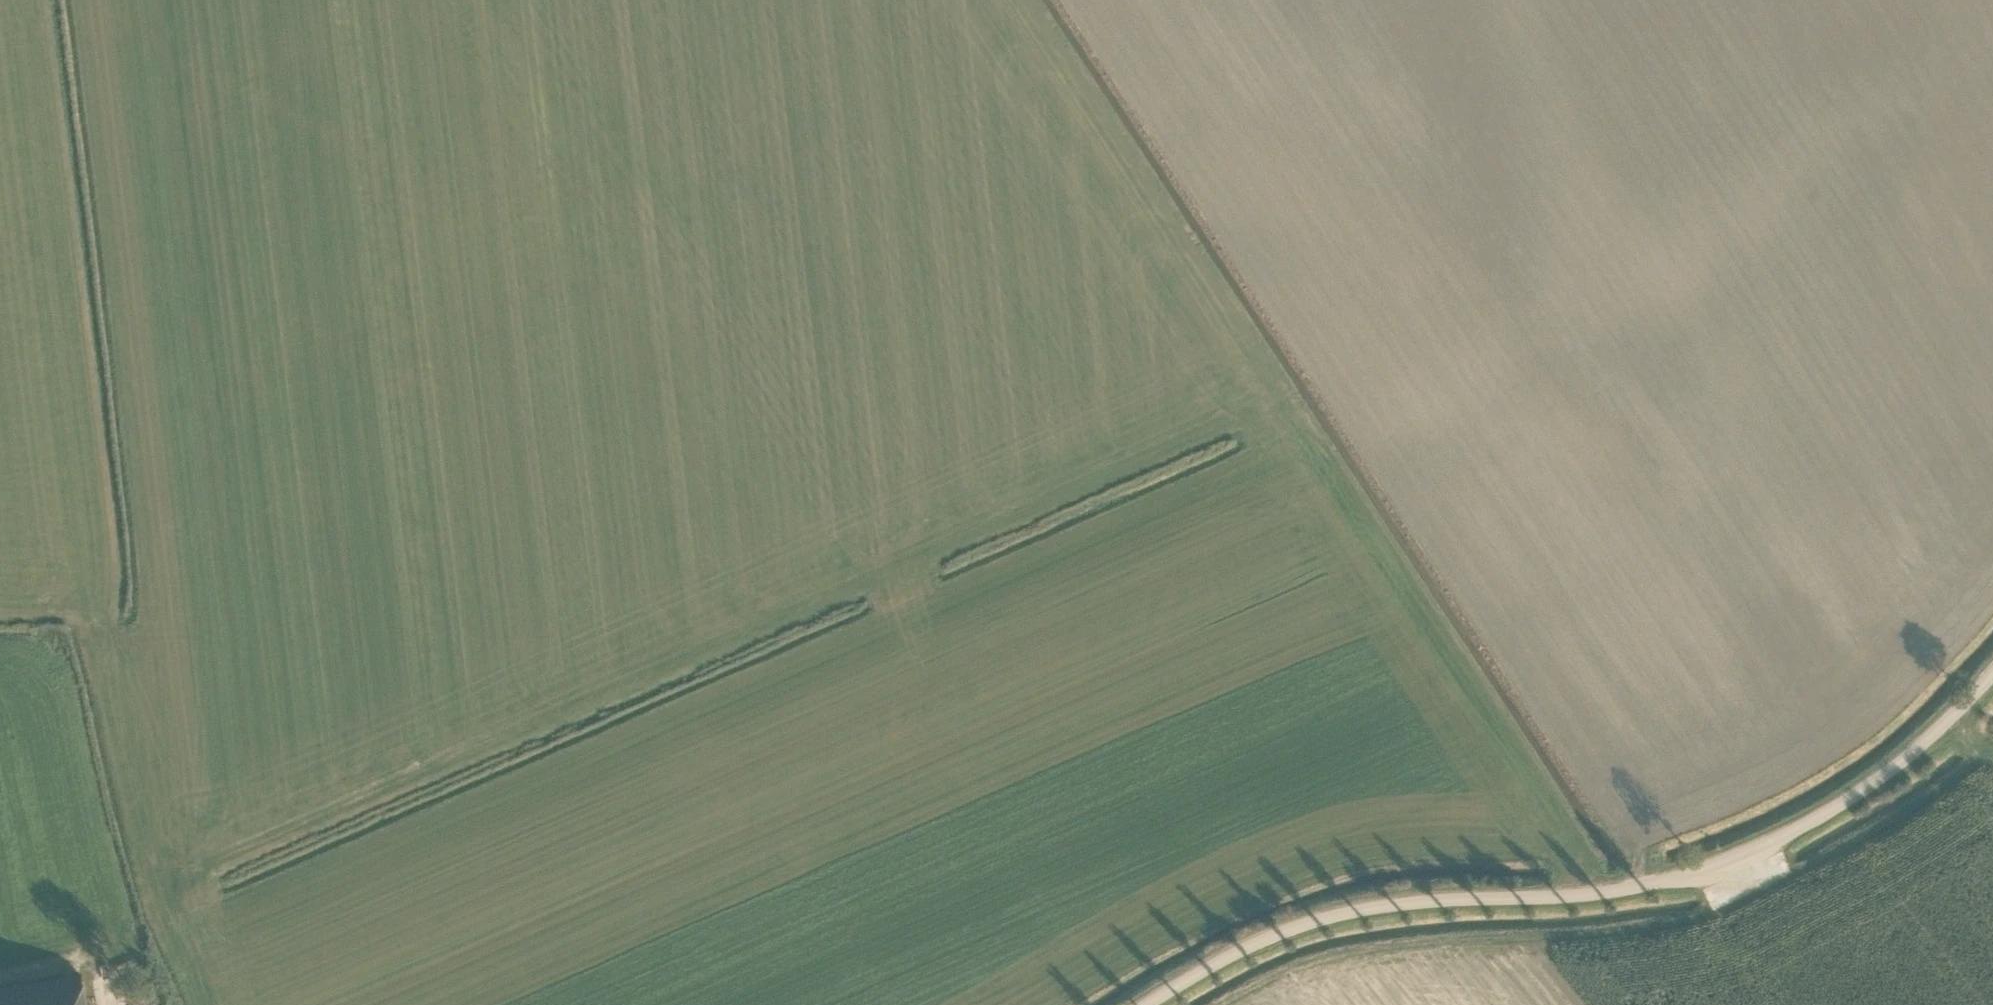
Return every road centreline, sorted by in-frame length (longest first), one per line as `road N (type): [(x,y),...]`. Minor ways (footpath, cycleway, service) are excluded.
road 1 (tertiary): [(1145,1004),(1320,918),(1692,879),(1800,830),(1888,773),(1992,673)]

